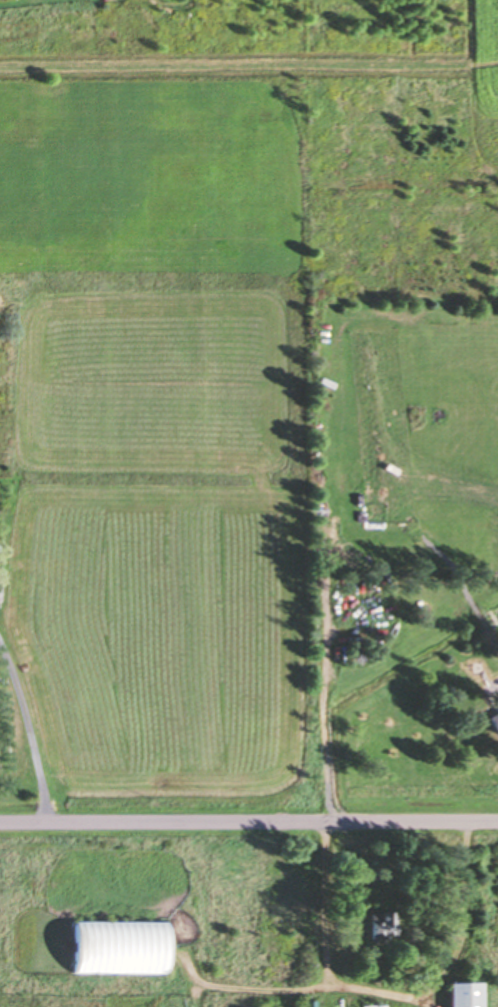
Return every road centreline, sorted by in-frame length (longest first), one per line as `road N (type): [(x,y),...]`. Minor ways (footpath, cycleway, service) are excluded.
road 1 (residential): [(0,821),(497,822)]

